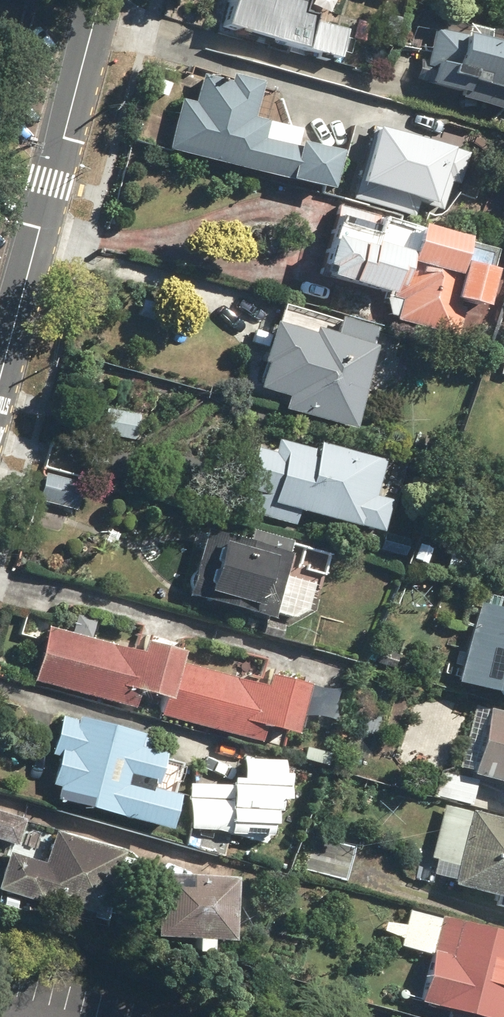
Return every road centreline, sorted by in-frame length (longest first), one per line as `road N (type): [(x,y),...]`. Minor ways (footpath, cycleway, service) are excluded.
road 1 (tertiary): [(0,359),(96,0)]

